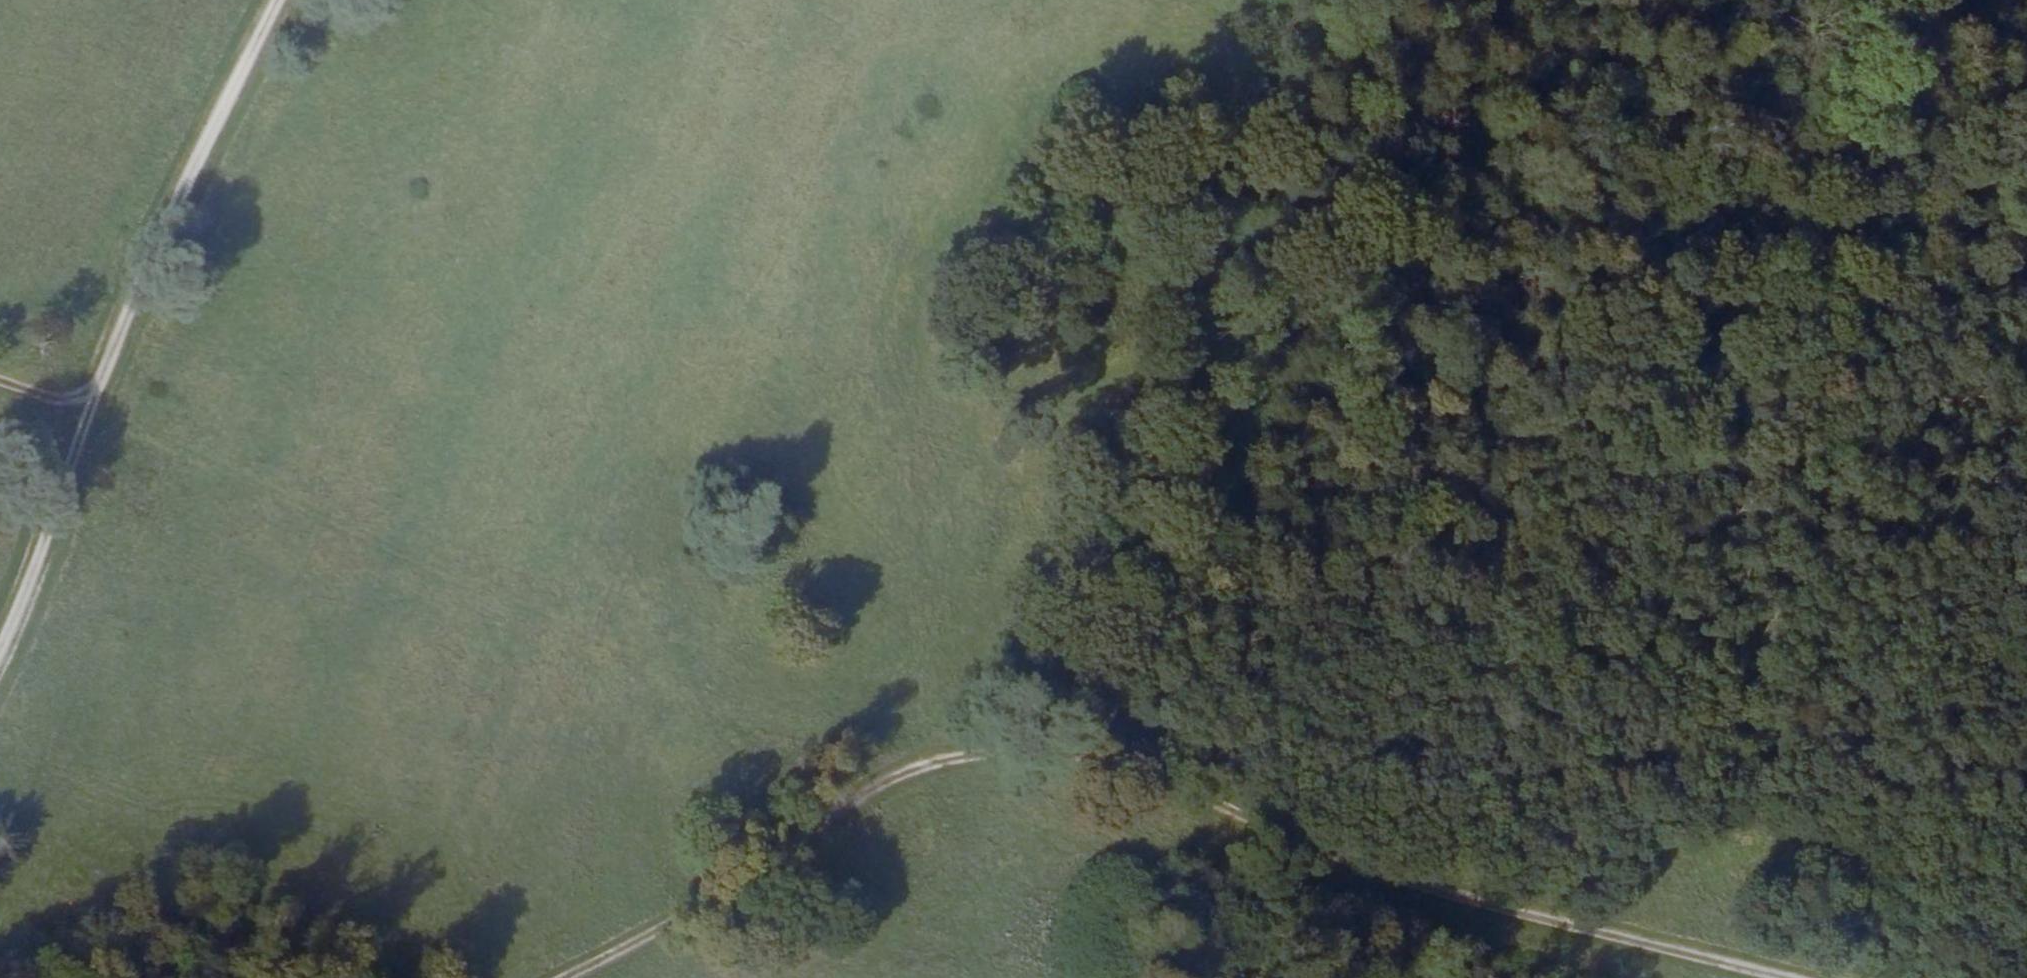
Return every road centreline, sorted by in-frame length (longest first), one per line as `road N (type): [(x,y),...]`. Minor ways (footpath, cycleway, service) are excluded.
road 1 (unclassified): [(553,977),(687,911),(898,776),(995,752),(1131,771),(1349,867),(1764,977)]
road 2 (unclassified): [(282,0),(175,215),(0,661)]

